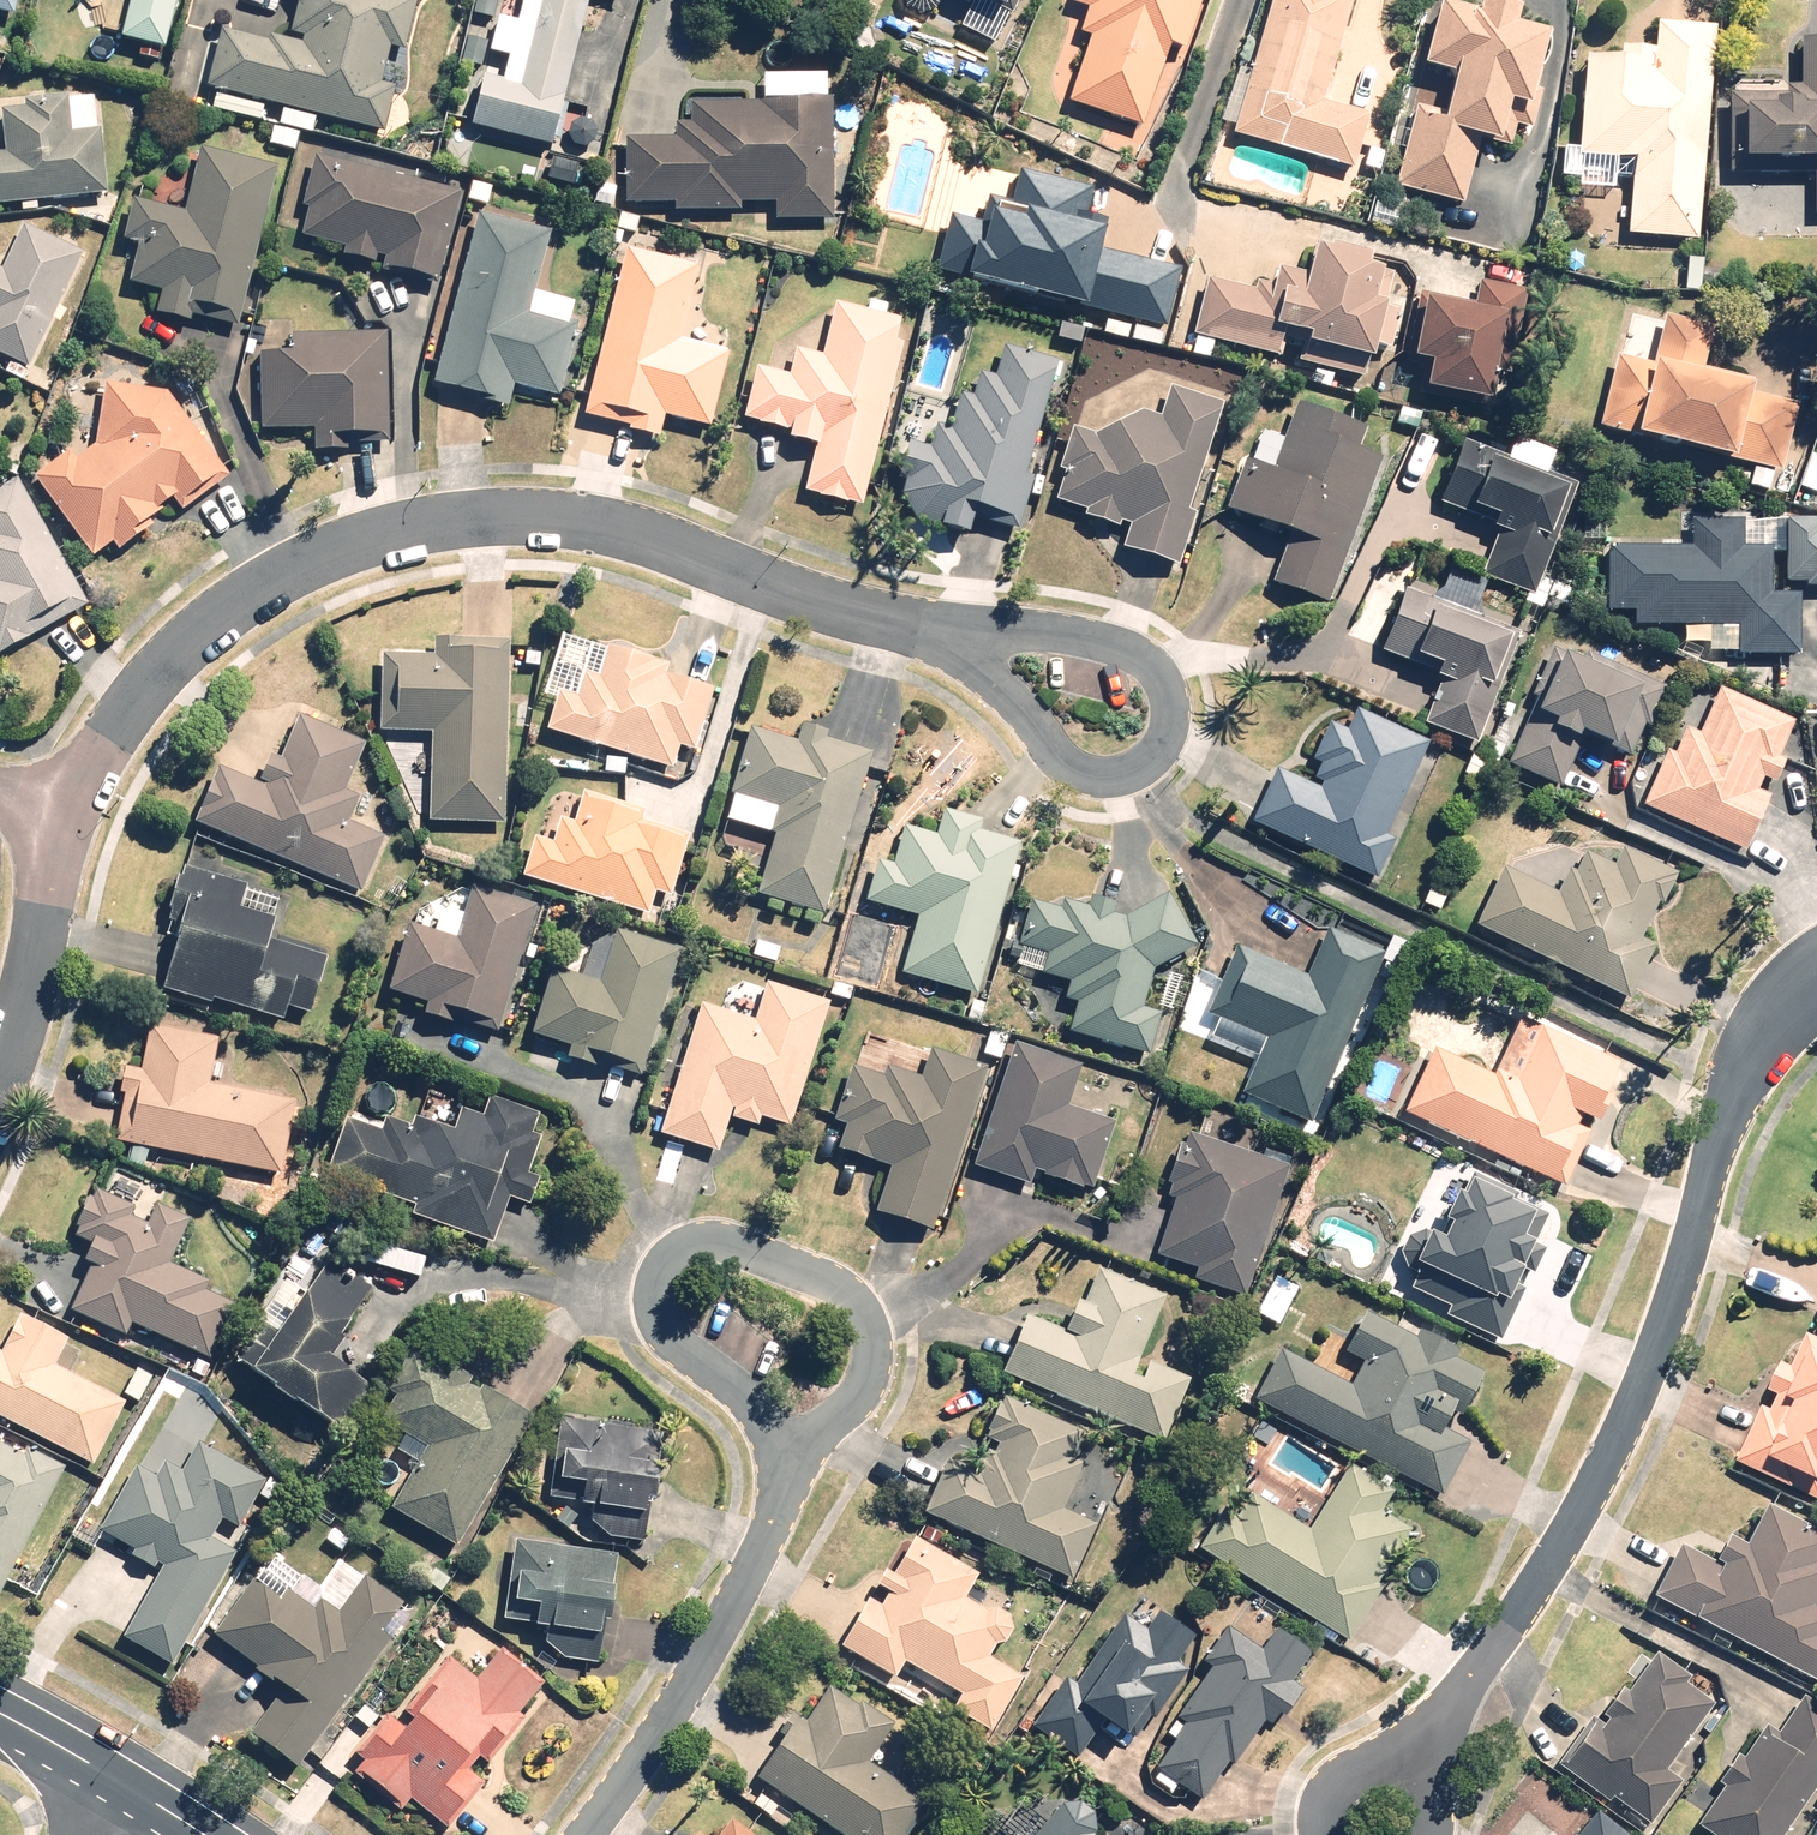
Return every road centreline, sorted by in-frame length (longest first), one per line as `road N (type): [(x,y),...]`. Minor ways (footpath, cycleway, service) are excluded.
road 1 (residential): [(66,820),(123,716),(190,637),(254,590),(367,535),(477,521),(595,524),(948,633)]
road 2 (residential): [(1816,976),(1764,1024),(1737,1086),(1664,1323),(1608,1462),(1503,1641),(1369,1826)]
road 3 (residential): [(806,1457),(660,1316),(657,1279),(675,1242),(726,1235),(840,1278),(876,1338),(867,1384)]
road 4 (residential): [(948,633),(1011,627),(1080,633),(1150,654),(1179,708),(1156,767),(1129,775),(1073,770),(1037,728)]
road 5 (residential): [(582,1834),(651,1736),(806,1457)]
road 6 (residential): [(0,1087),(28,1002),(66,820)]
road 7 (tertiary): [(0,1718),(126,1787)]
road 8 (residential): [(1037,728),(948,633)]

